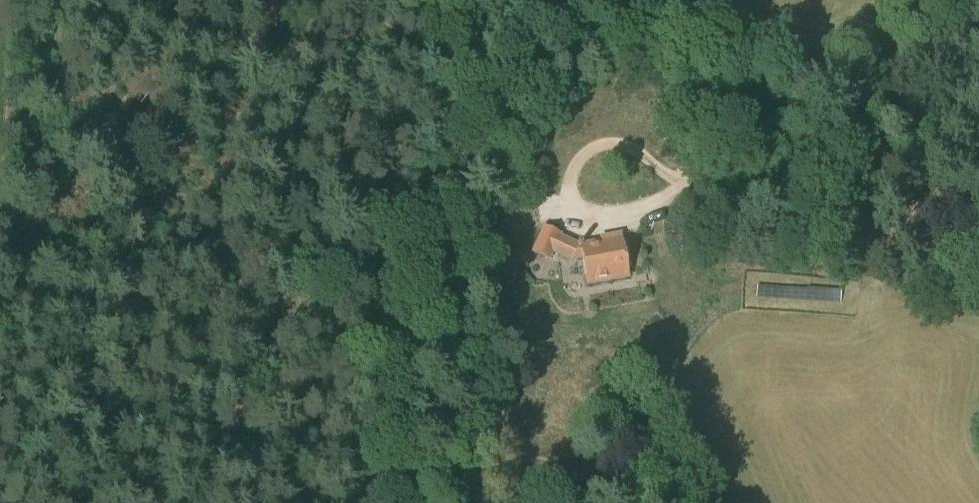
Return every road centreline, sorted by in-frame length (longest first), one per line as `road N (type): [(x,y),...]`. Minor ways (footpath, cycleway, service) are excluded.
road 1 (track): [(404,502),(386,434),(405,175),(448,0)]
road 2 (track): [(872,80),(609,12),(524,7),(447,22)]
road 3 (residential): [(671,184),(733,149),(797,136),(872,80)]
road 4 (residential): [(394,324),(453,251),(572,204)]
road 5 (residential): [(572,204),(405,175)]
road 6 (residential): [(671,184),(641,153),(611,146),(586,160),(572,204)]
road 7 (residential): [(572,204),(585,214),(627,220),(658,210),(671,184)]

